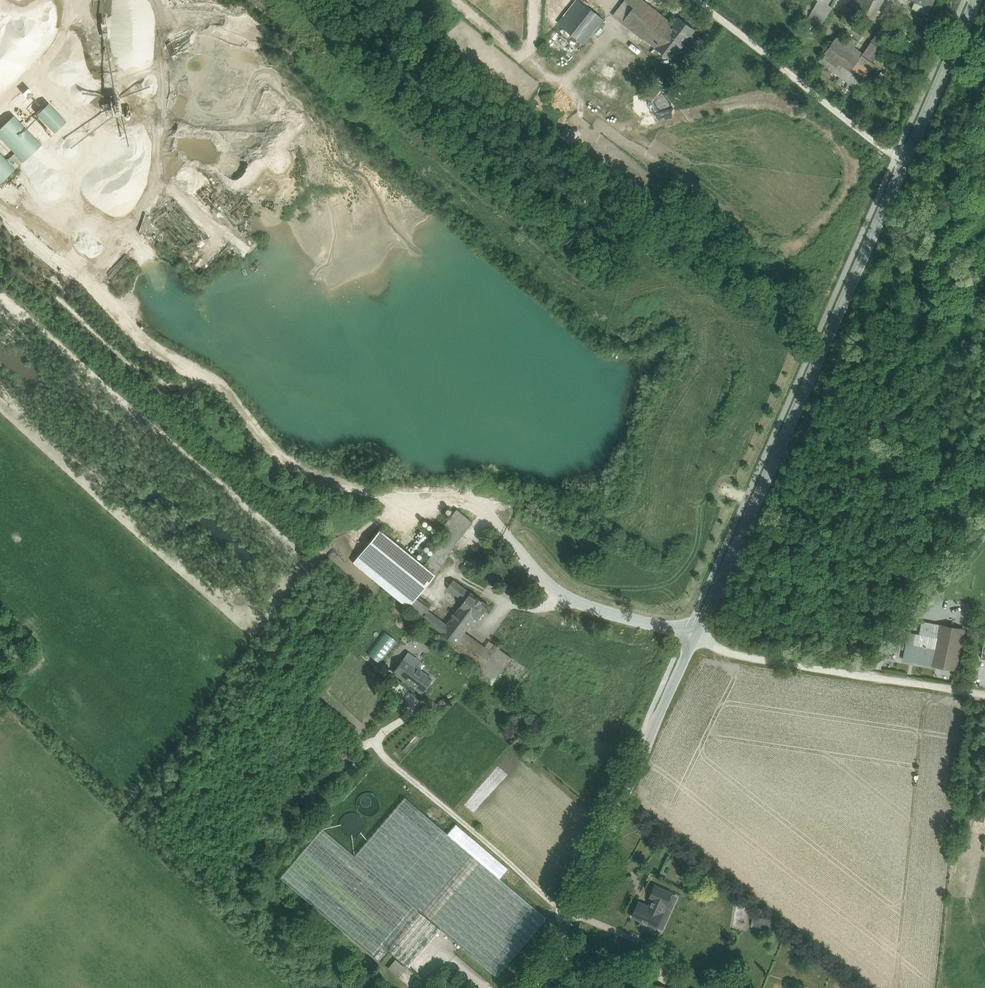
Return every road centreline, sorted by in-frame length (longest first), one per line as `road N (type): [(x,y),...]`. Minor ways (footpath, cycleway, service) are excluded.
road 1 (track): [(984,698),(729,653),(696,636),(584,605),(557,590),(483,508),(396,499),(295,467),(223,388),(142,340),(100,294)]
road 2 (tertiary): [(904,163),(626,794)]
road 3 (residential): [(904,163),(697,0)]
road 4 (tertiary): [(528,987),(626,794)]
road 5 (track): [(203,375),(172,385),(144,370),(44,287)]
road 6 (tertiary): [(978,0),(904,163)]

